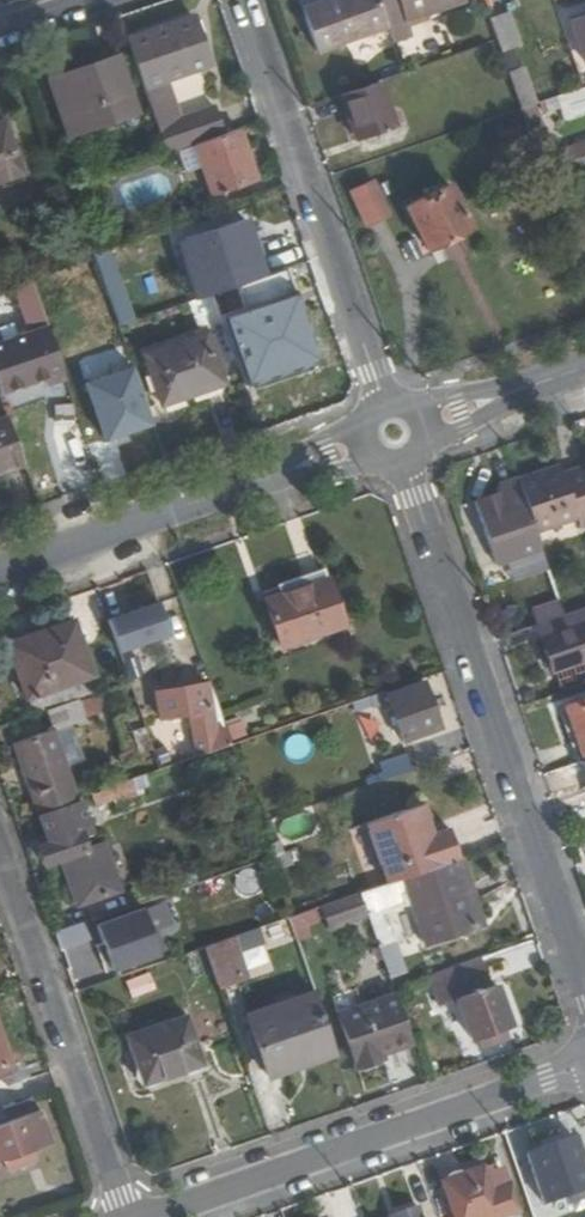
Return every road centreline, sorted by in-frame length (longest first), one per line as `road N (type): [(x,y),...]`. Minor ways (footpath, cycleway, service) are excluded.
road 1 (residential): [(584,985),(416,497)]
road 2 (residential): [(584,1063),(135,1216)]
road 3 (residential): [(245,0),(396,433)]
road 4 (tertiary): [(396,433),(0,572)]
road 5 (residential): [(128,1216),(0,848)]
road 6 (tertiary): [(396,433),(584,368)]

